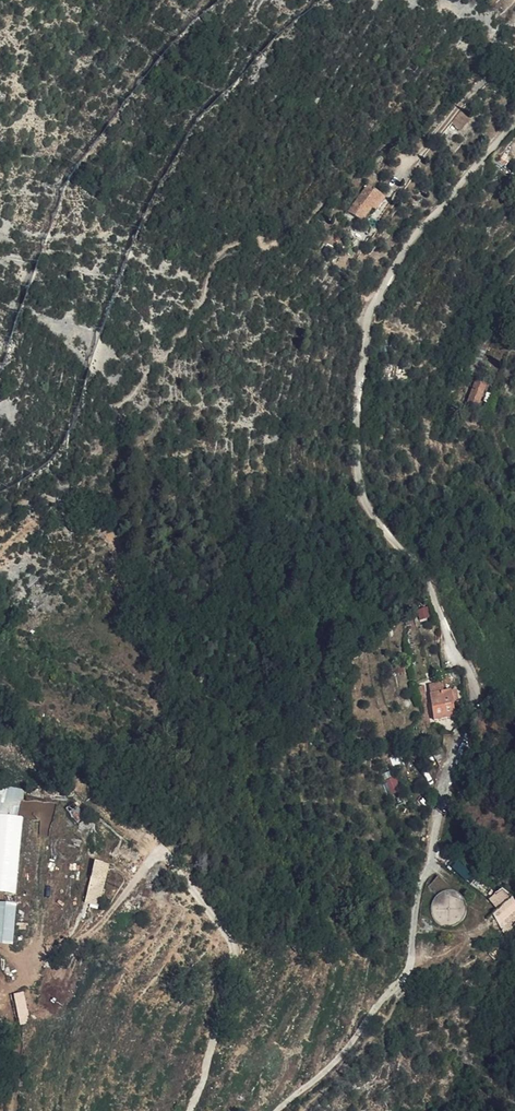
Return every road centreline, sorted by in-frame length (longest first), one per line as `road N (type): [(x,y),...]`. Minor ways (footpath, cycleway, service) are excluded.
road 1 (unclassified): [(514,122),(409,245),(383,285),(366,334),(355,439),(366,499),(429,585),(473,689),(418,897),(412,964)]

